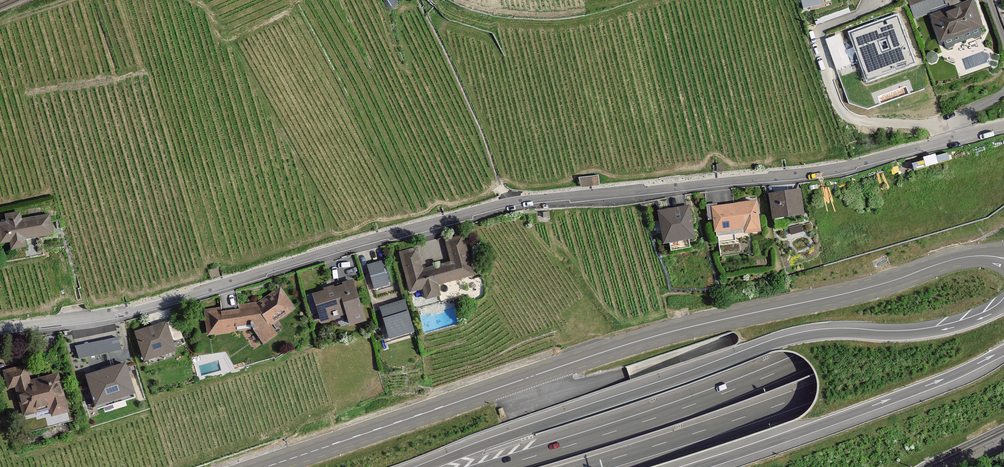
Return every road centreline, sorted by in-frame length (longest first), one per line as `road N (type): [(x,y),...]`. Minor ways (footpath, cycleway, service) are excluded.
road 1 (tertiary): [(1003,130),(843,170),(512,204),(98,316),(0,333)]
road 2 (primary): [(266,466),(640,341),(954,259),(995,257)]
road 3 (motorway): [(1003,305),(948,330),(782,342),(425,466)]
road 4 (motorway): [(1003,252),(804,361),(496,466)]
road 5 (motorway): [(583,466),(817,392),(1003,306)]
road 6 (motorway): [(695,466),(951,377),(1003,350)]

